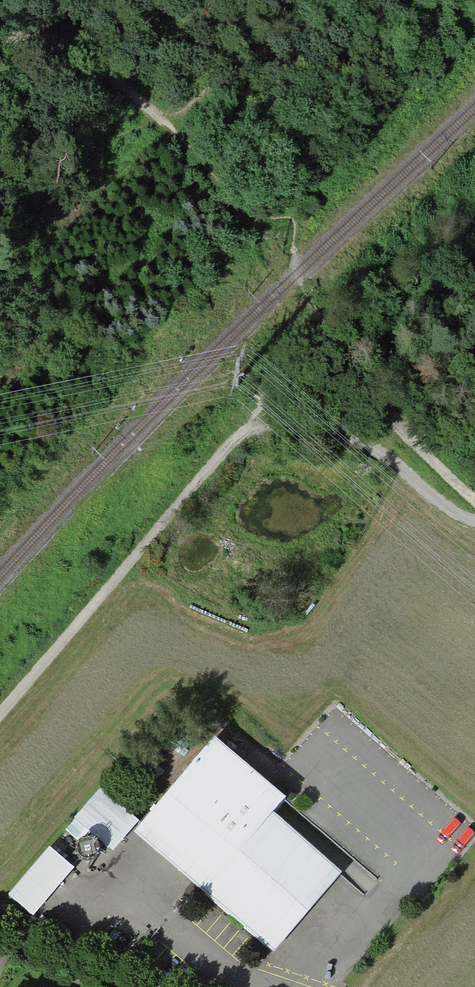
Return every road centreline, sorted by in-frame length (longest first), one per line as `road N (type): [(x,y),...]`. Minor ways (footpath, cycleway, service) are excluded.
road 1 (track): [(474,520),(458,515),(382,452),(302,422),(262,424),(228,447),(0,717)]
road 2 (track): [(275,259),(152,104),(36,44),(0,40)]
road 3 (track): [(474,501),(298,315)]
road 4 (track): [(138,986),(12,942)]

